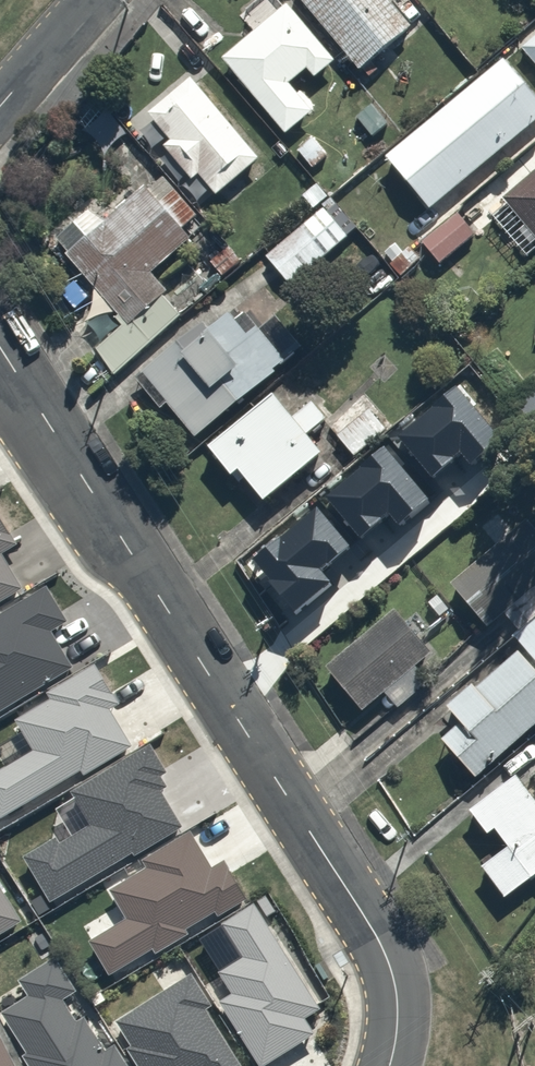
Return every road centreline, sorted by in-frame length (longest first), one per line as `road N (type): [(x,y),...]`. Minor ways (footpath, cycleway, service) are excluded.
road 1 (residential): [(385,1065),(397,1010),(389,968),(361,909),(0,349)]
road 2 (residential): [(0,107),(96,0)]

